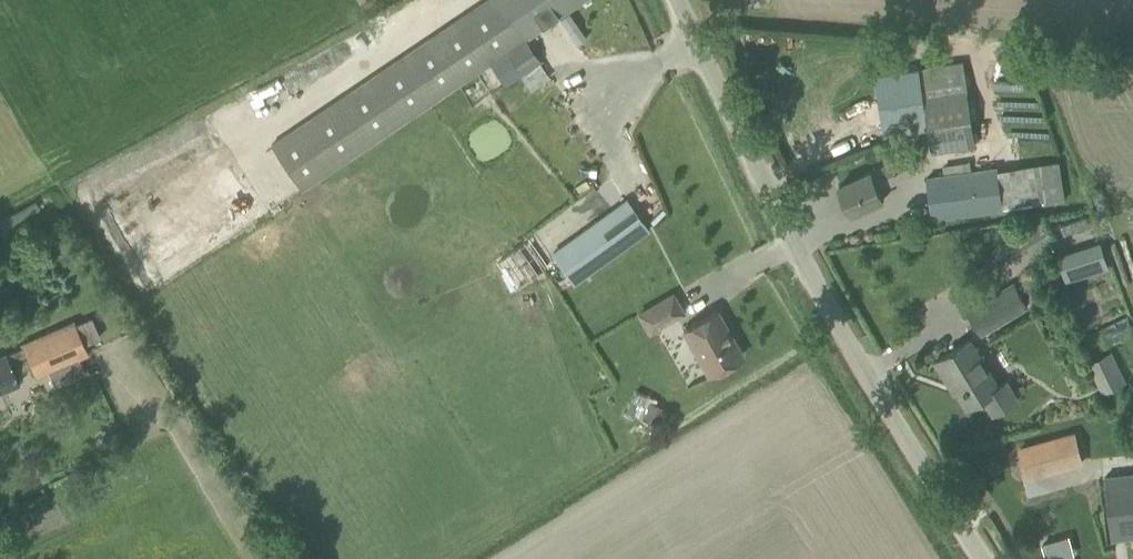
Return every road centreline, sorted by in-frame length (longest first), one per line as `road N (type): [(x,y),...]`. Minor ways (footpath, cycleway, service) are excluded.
road 1 (unclassified): [(984,558),(834,321),(680,0)]

